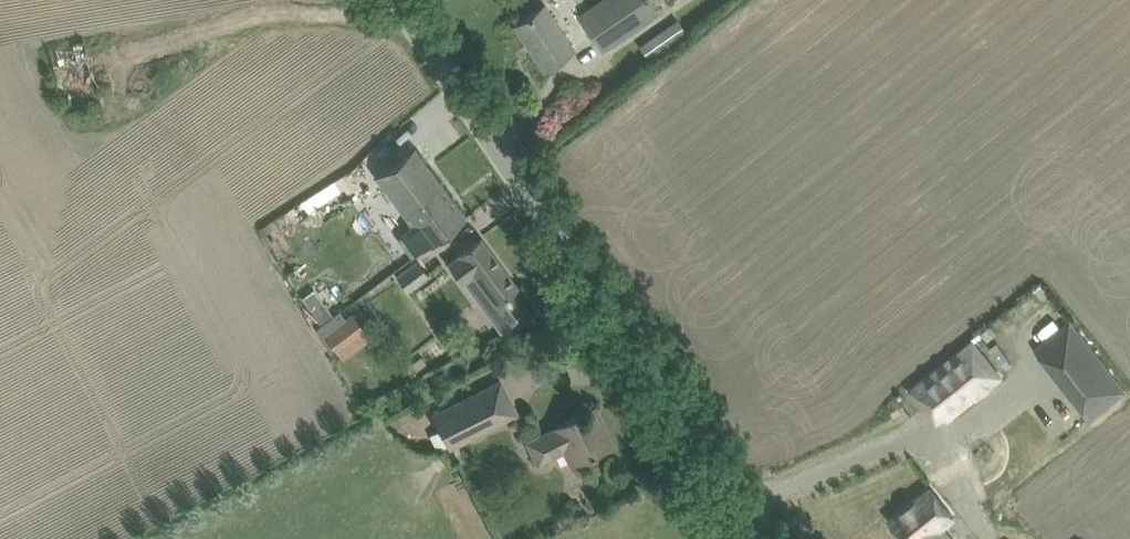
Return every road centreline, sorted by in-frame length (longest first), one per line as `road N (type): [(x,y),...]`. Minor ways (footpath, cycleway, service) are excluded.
road 1 (unclassified): [(767,538),(397,0)]

